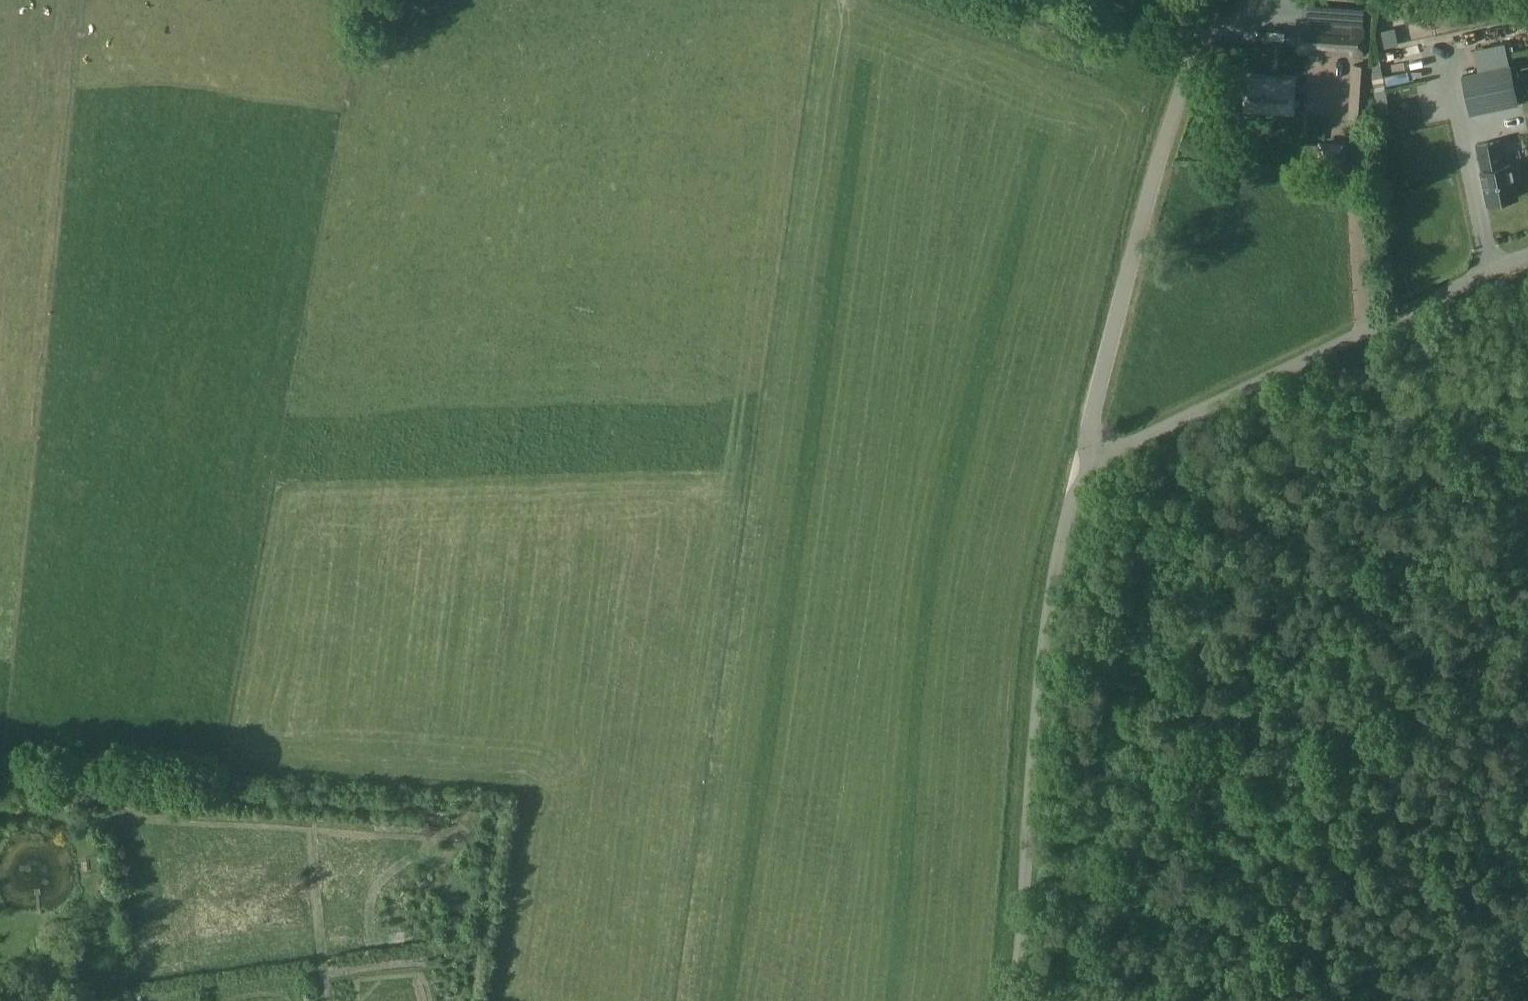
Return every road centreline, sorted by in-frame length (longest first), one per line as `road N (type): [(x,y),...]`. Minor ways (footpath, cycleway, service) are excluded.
road 1 (unclassified): [(1007,1000),(1049,571),(1079,455)]
road 2 (unclassified): [(1079,455),(1527,251)]
road 3 (unclassified): [(1079,455),(1163,112),(1211,0)]

